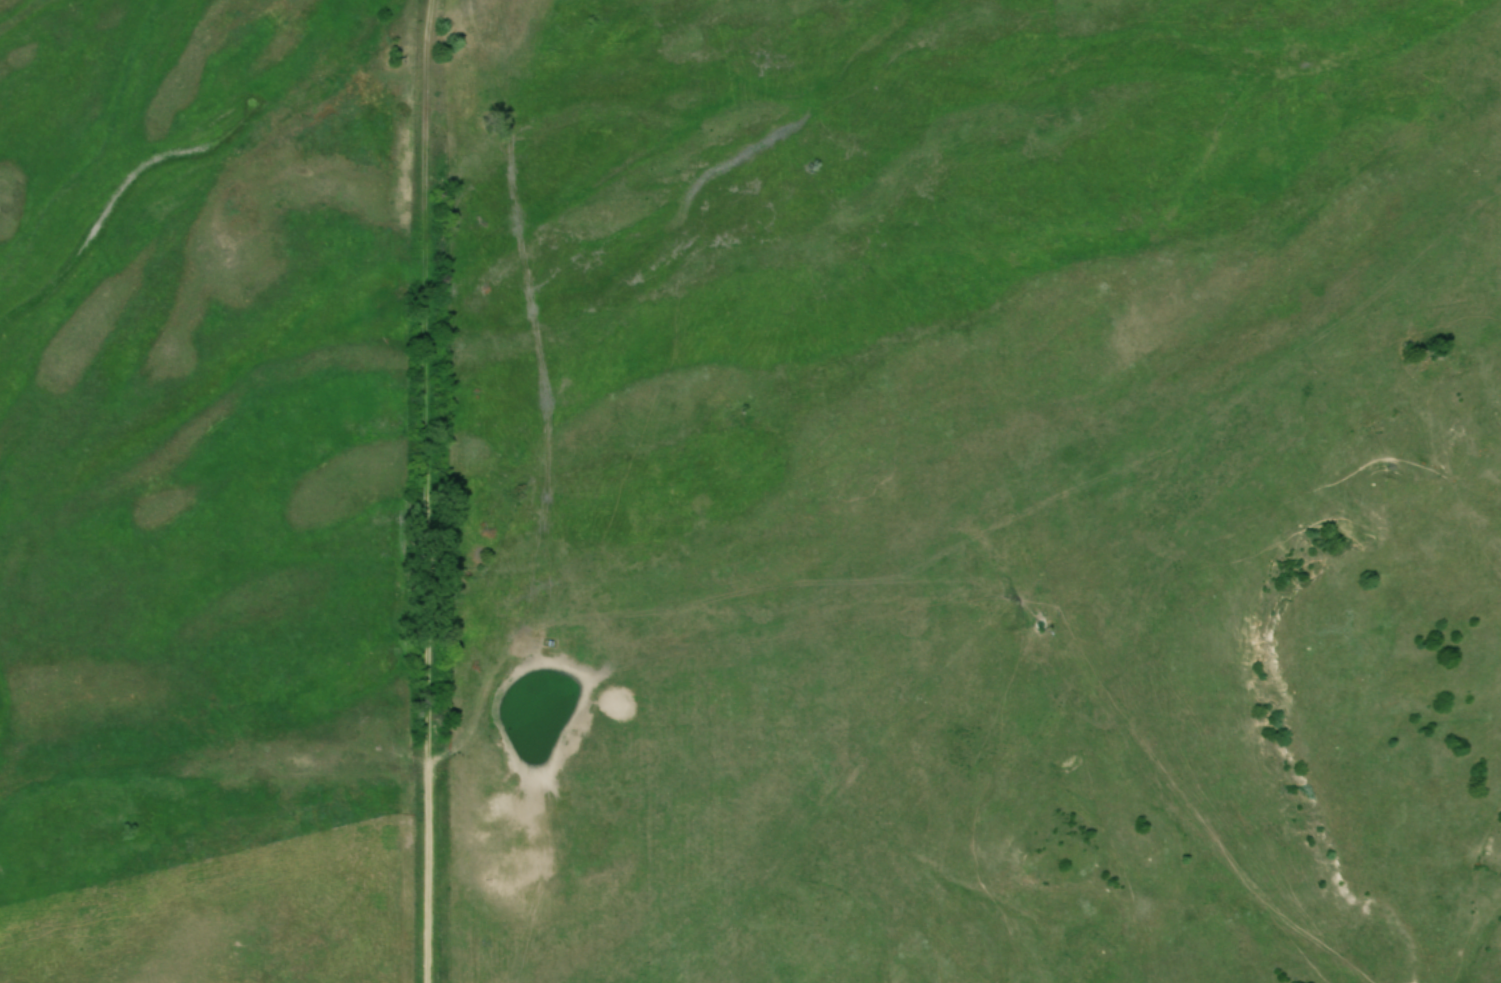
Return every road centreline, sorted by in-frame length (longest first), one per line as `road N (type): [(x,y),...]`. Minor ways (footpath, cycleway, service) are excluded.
road 1 (residential): [(428,982),(425,264),(433,0)]

